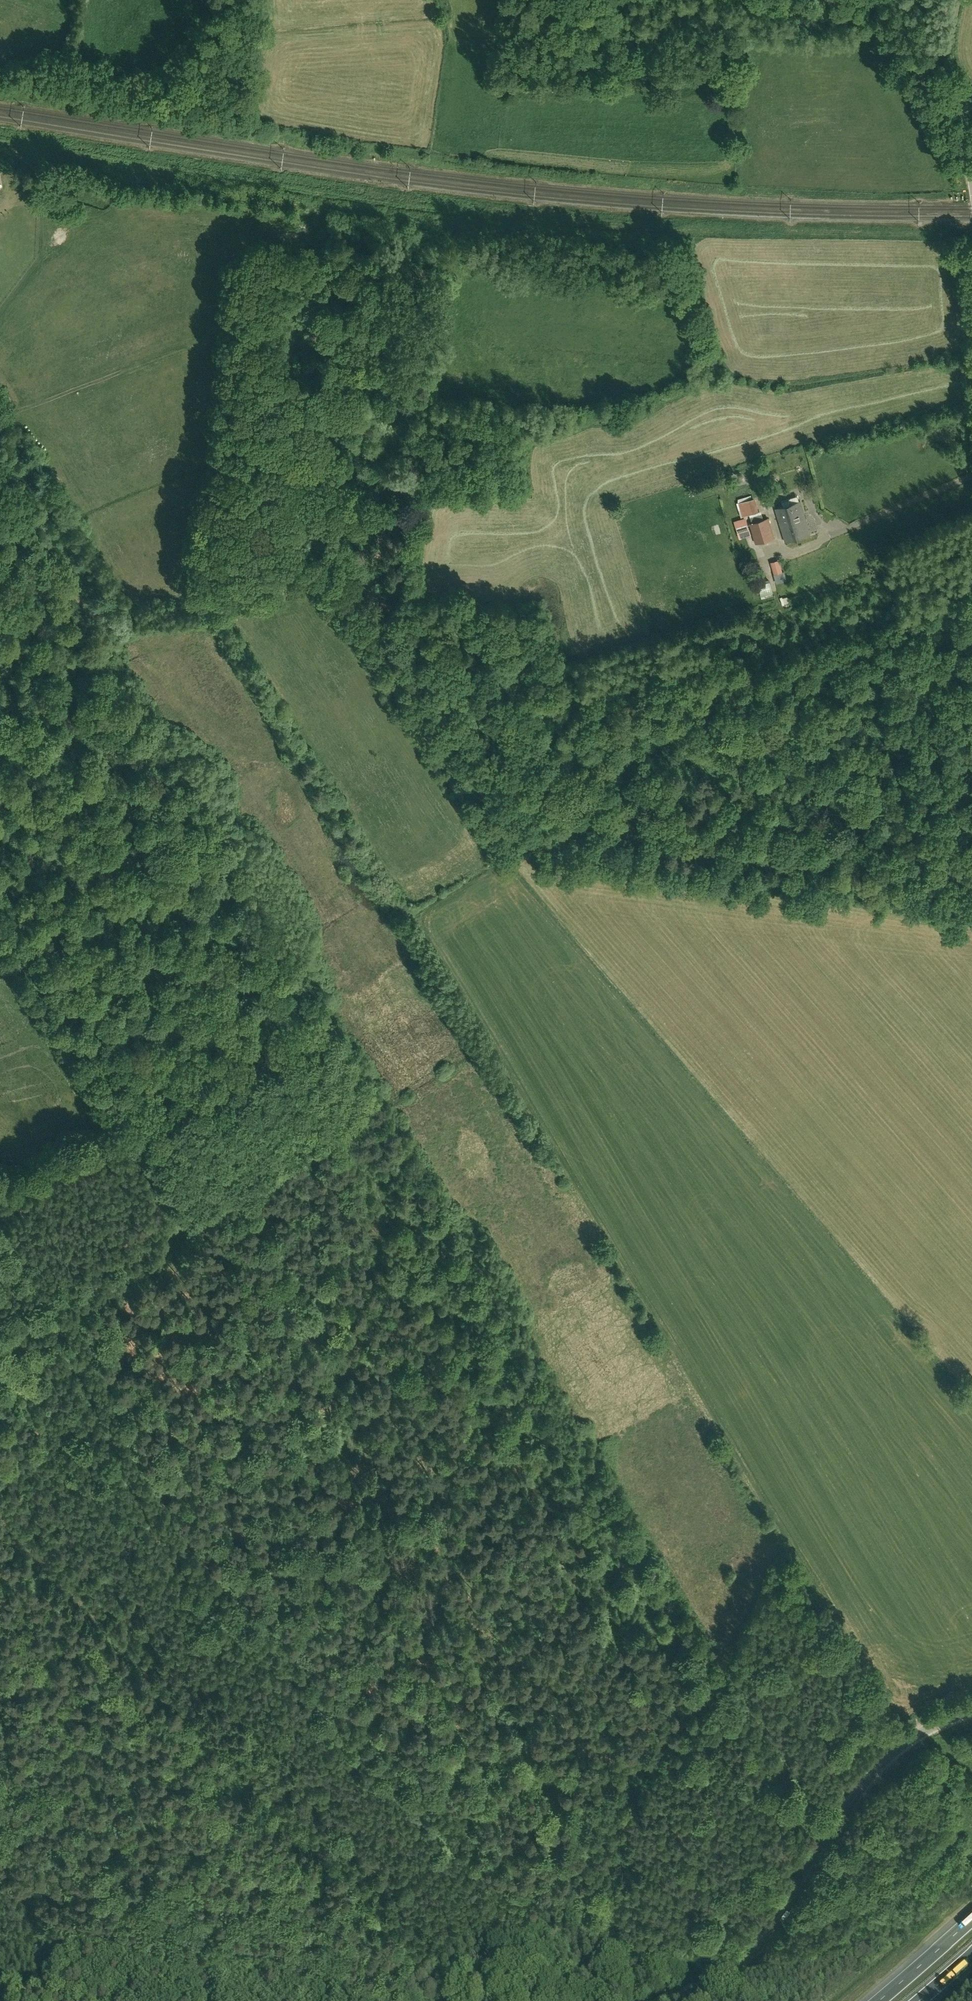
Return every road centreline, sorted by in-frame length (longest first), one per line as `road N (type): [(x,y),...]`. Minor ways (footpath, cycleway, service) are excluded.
road 1 (track): [(455,799),(971,639)]
road 2 (unclassified): [(673,2000),(719,1978),(775,1933),(876,1767),(932,1725),(971,1712)]
road 3 (track): [(0,484),(90,625),(194,604)]
road 4 (unclassified): [(971,189),(946,116),(910,56),(875,24),(828,0)]
road 5 (motorway): [(971,1919),(878,2000)]

